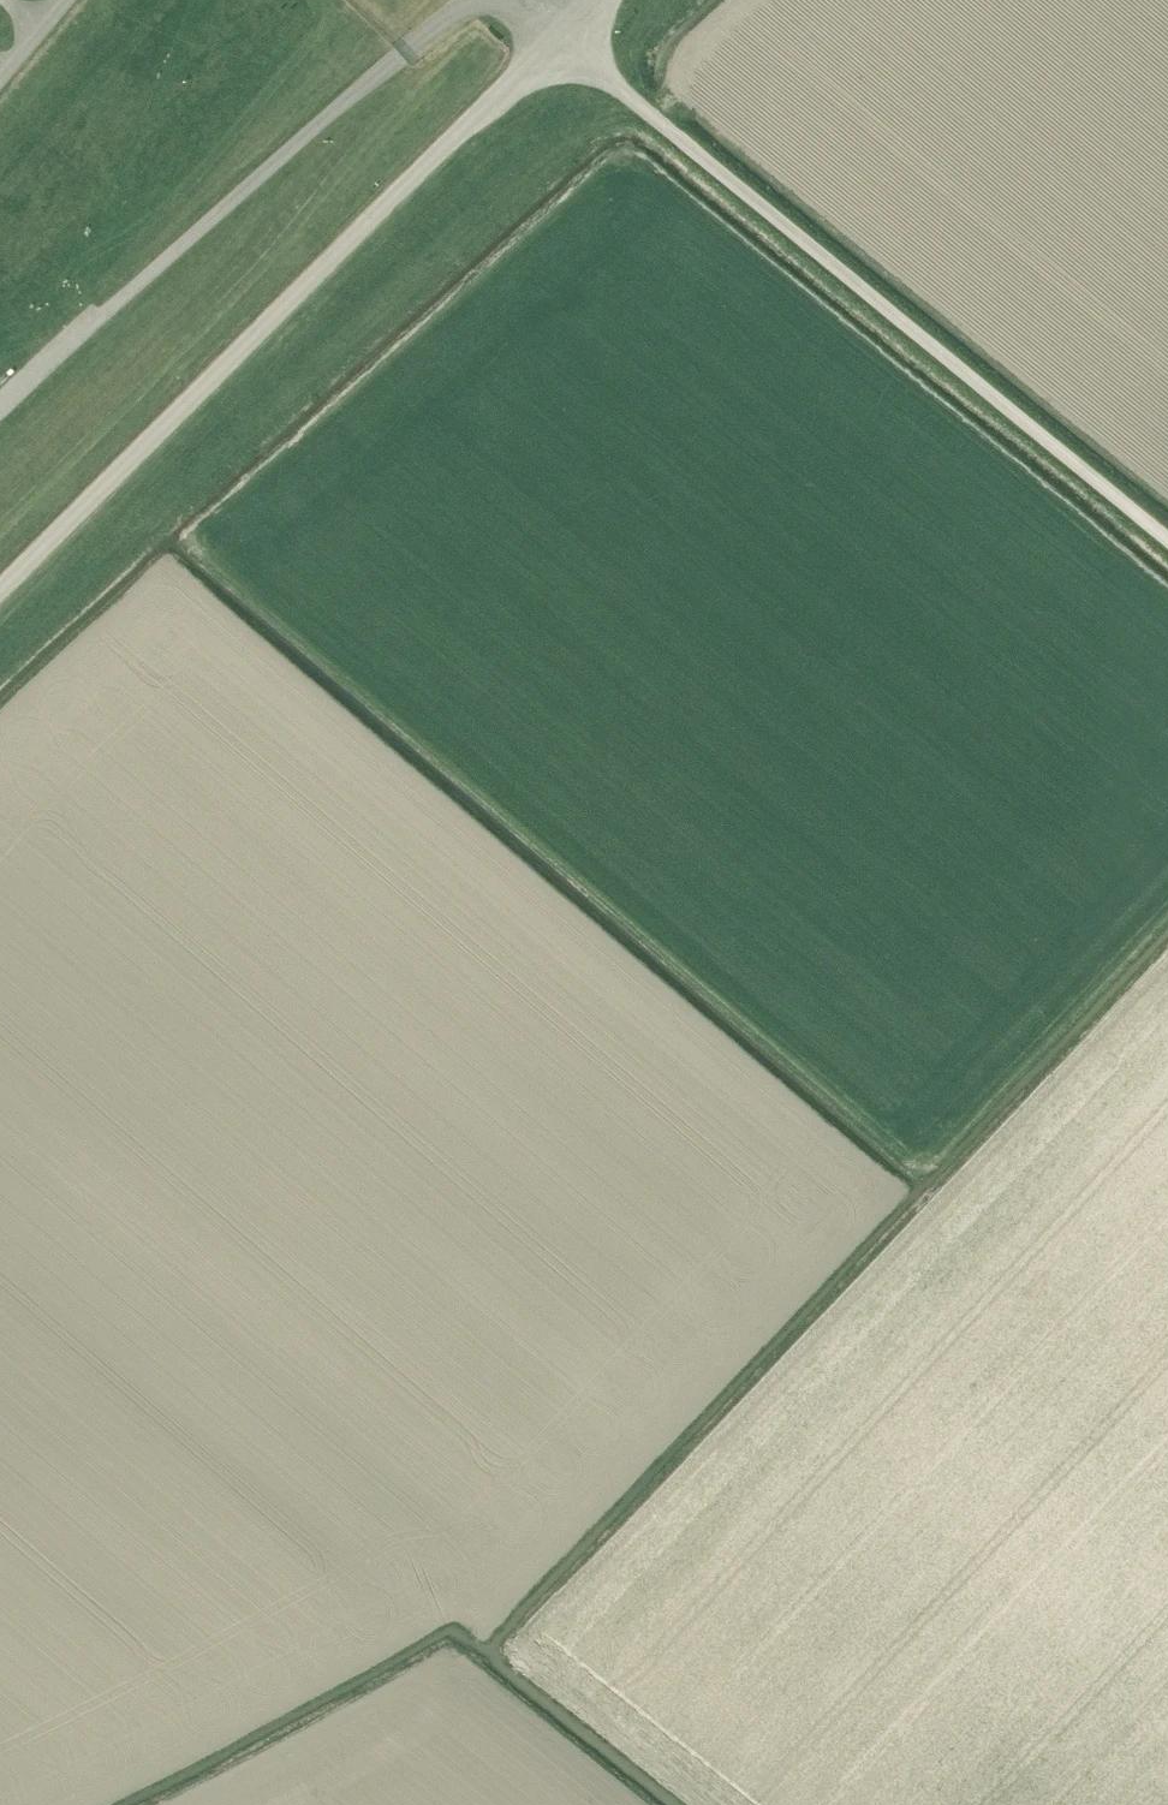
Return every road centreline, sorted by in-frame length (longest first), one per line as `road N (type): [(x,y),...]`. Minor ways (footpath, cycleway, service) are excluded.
road 1 (unclassified): [(0,592),(560,35)]
road 2 (unclassified): [(1167,538),(560,35)]

